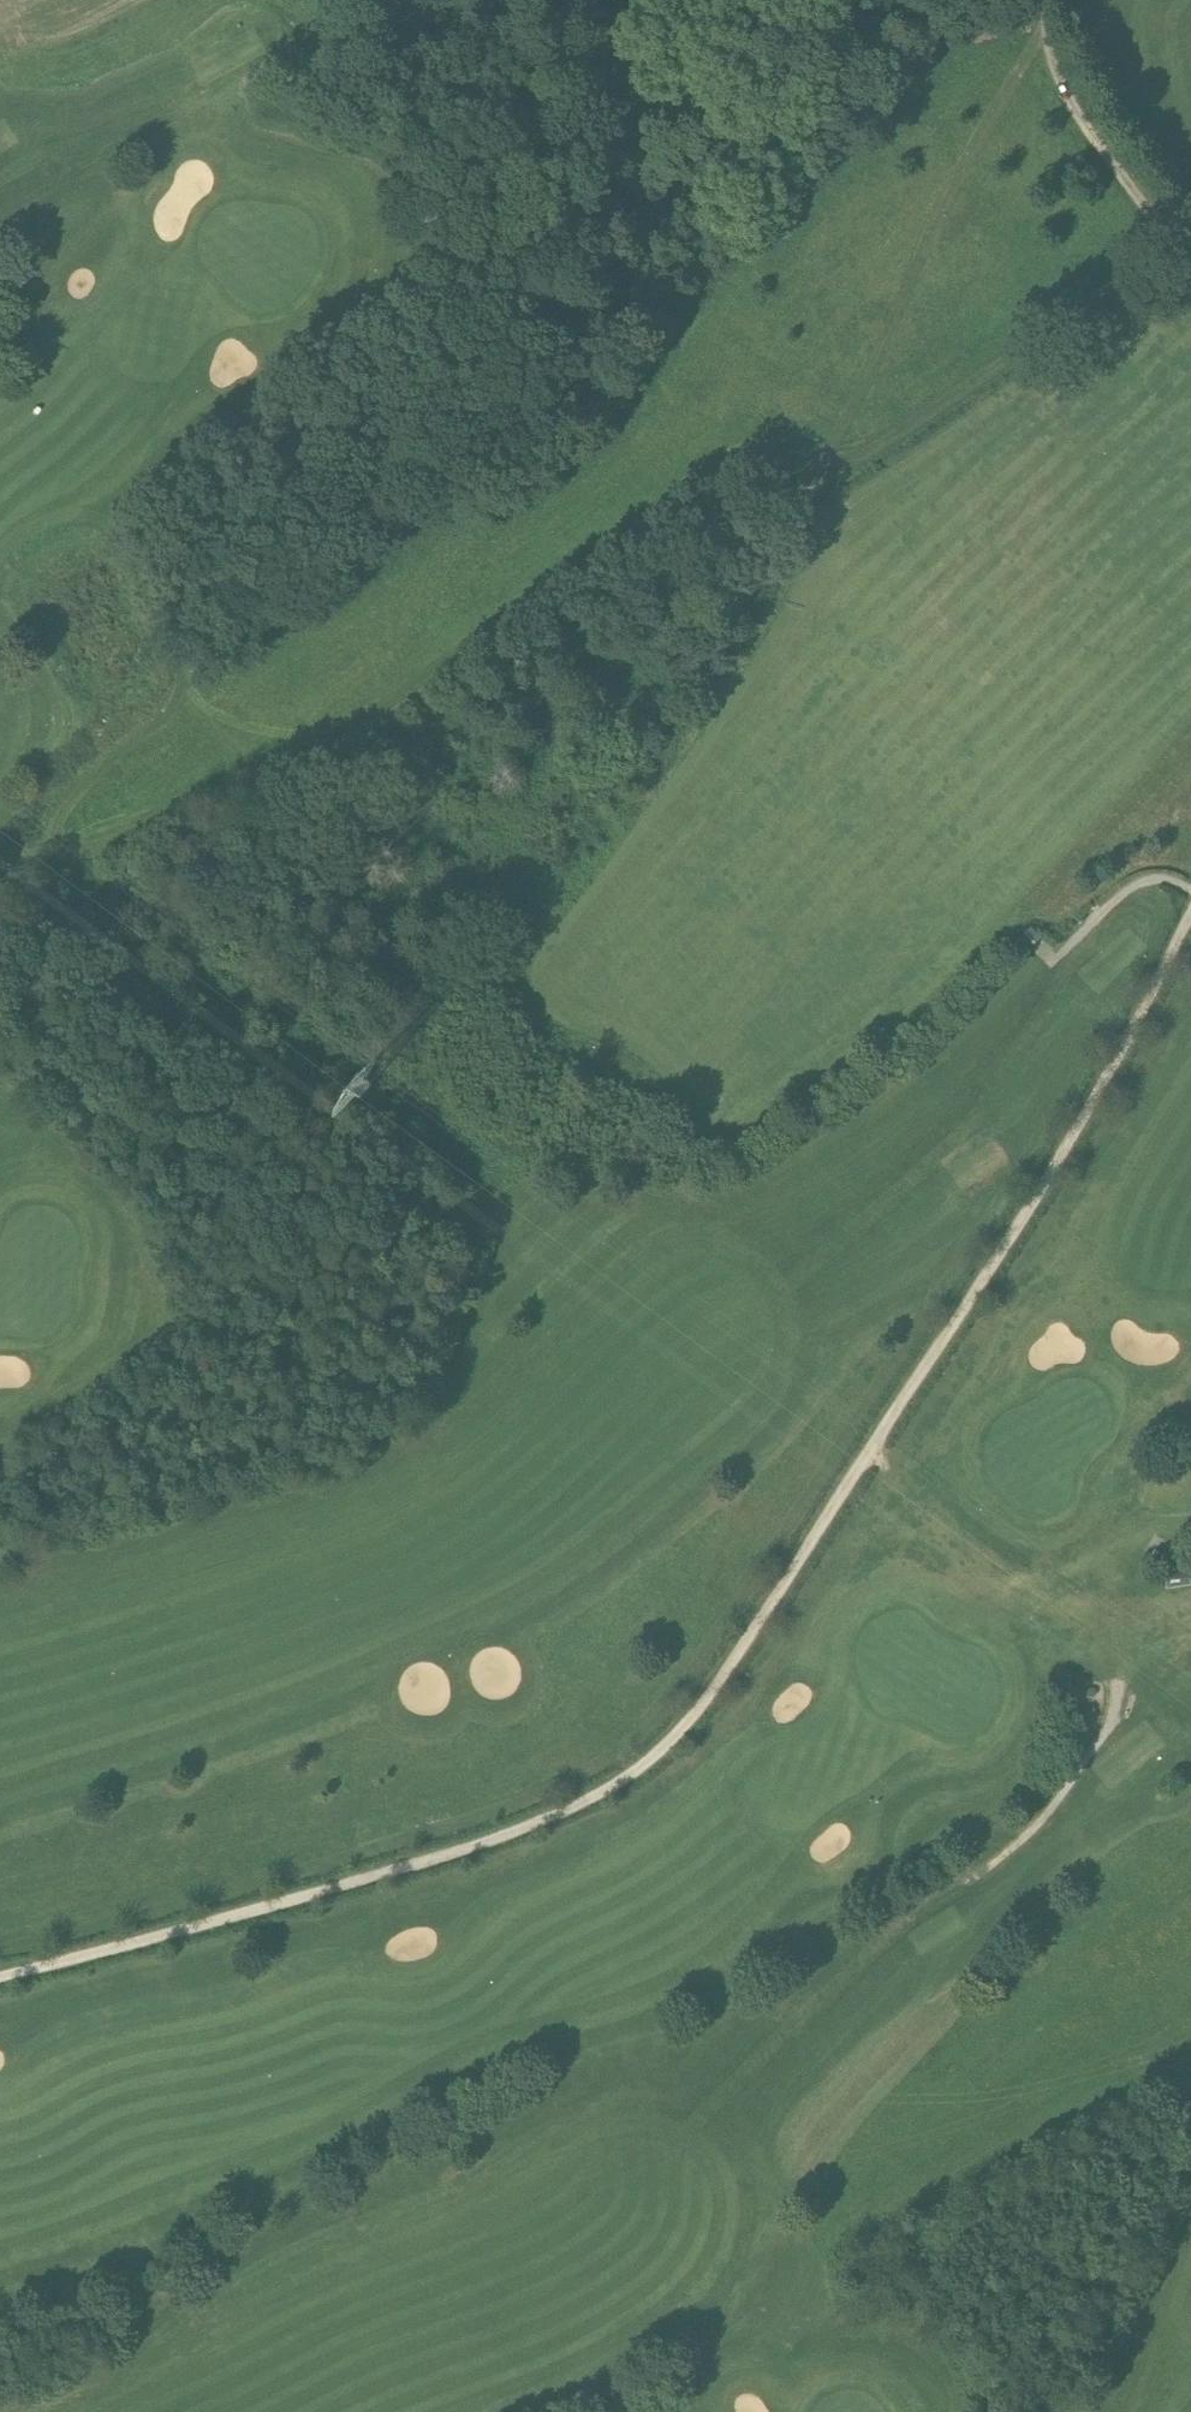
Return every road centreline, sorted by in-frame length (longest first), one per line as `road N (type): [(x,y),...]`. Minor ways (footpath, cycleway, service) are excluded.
road 1 (track): [(0,1972),(507,1842),(676,1737),(869,1460),(1190,920)]

